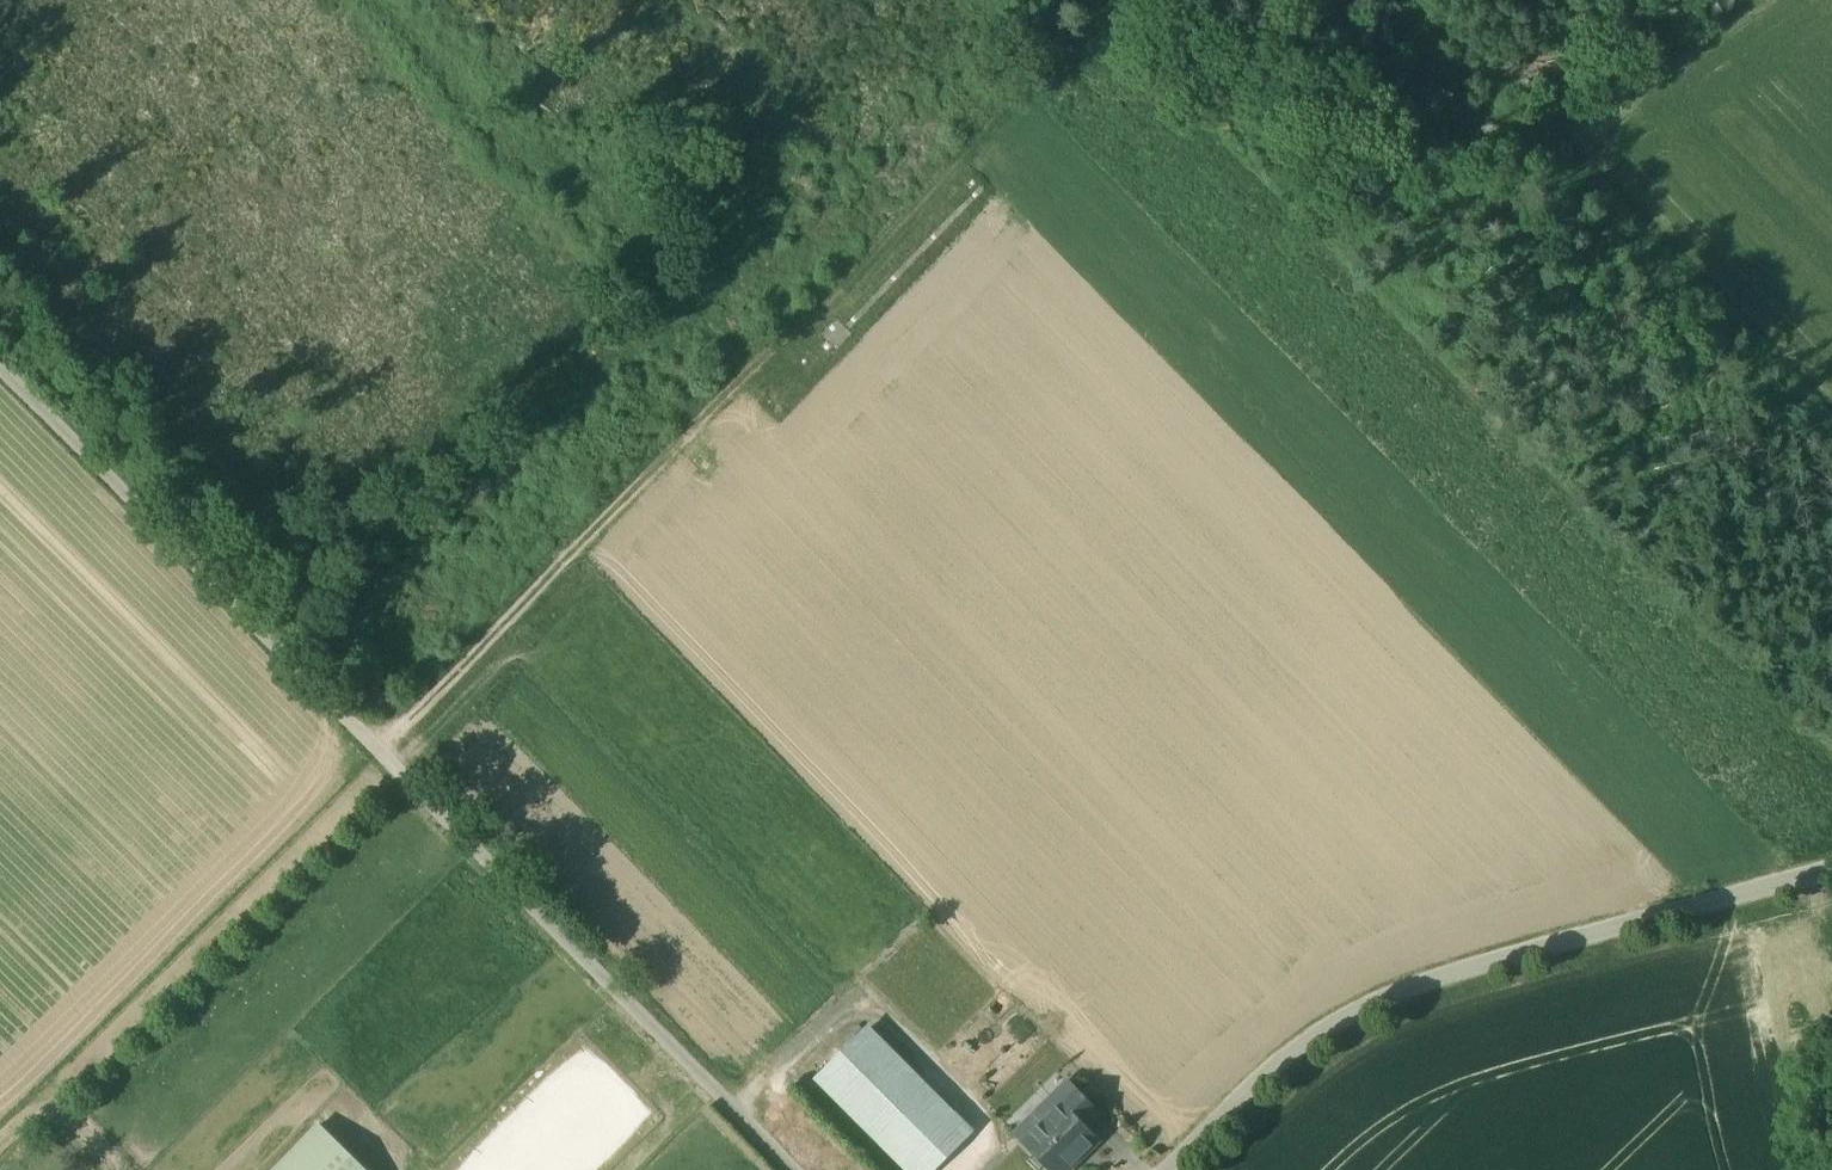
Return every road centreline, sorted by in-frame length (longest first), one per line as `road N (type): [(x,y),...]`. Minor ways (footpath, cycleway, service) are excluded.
road 1 (unclassified): [(791,1169),(0,369)]
road 2 (track): [(378,753),(1027,85),(1095,0)]
road 3 (unclassified): [(1165,1169),(1264,1072),(1336,1019),(1445,973),(1831,865)]

